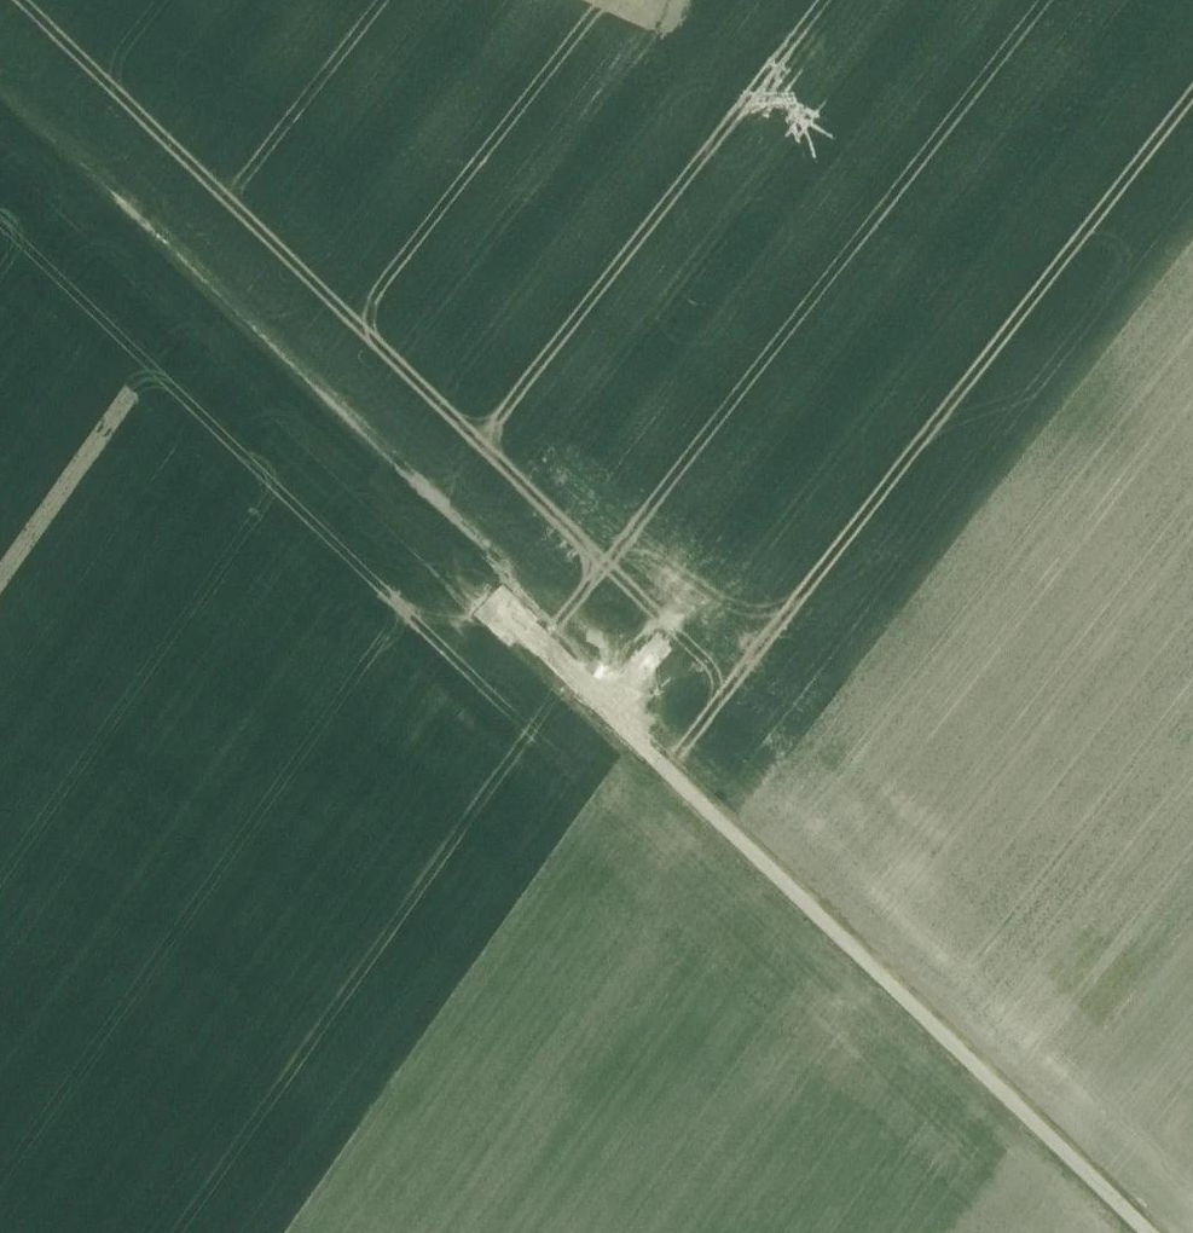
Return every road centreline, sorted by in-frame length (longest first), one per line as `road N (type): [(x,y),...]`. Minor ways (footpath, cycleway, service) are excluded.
road 1 (unclassified): [(1151,1232),(496,603)]

